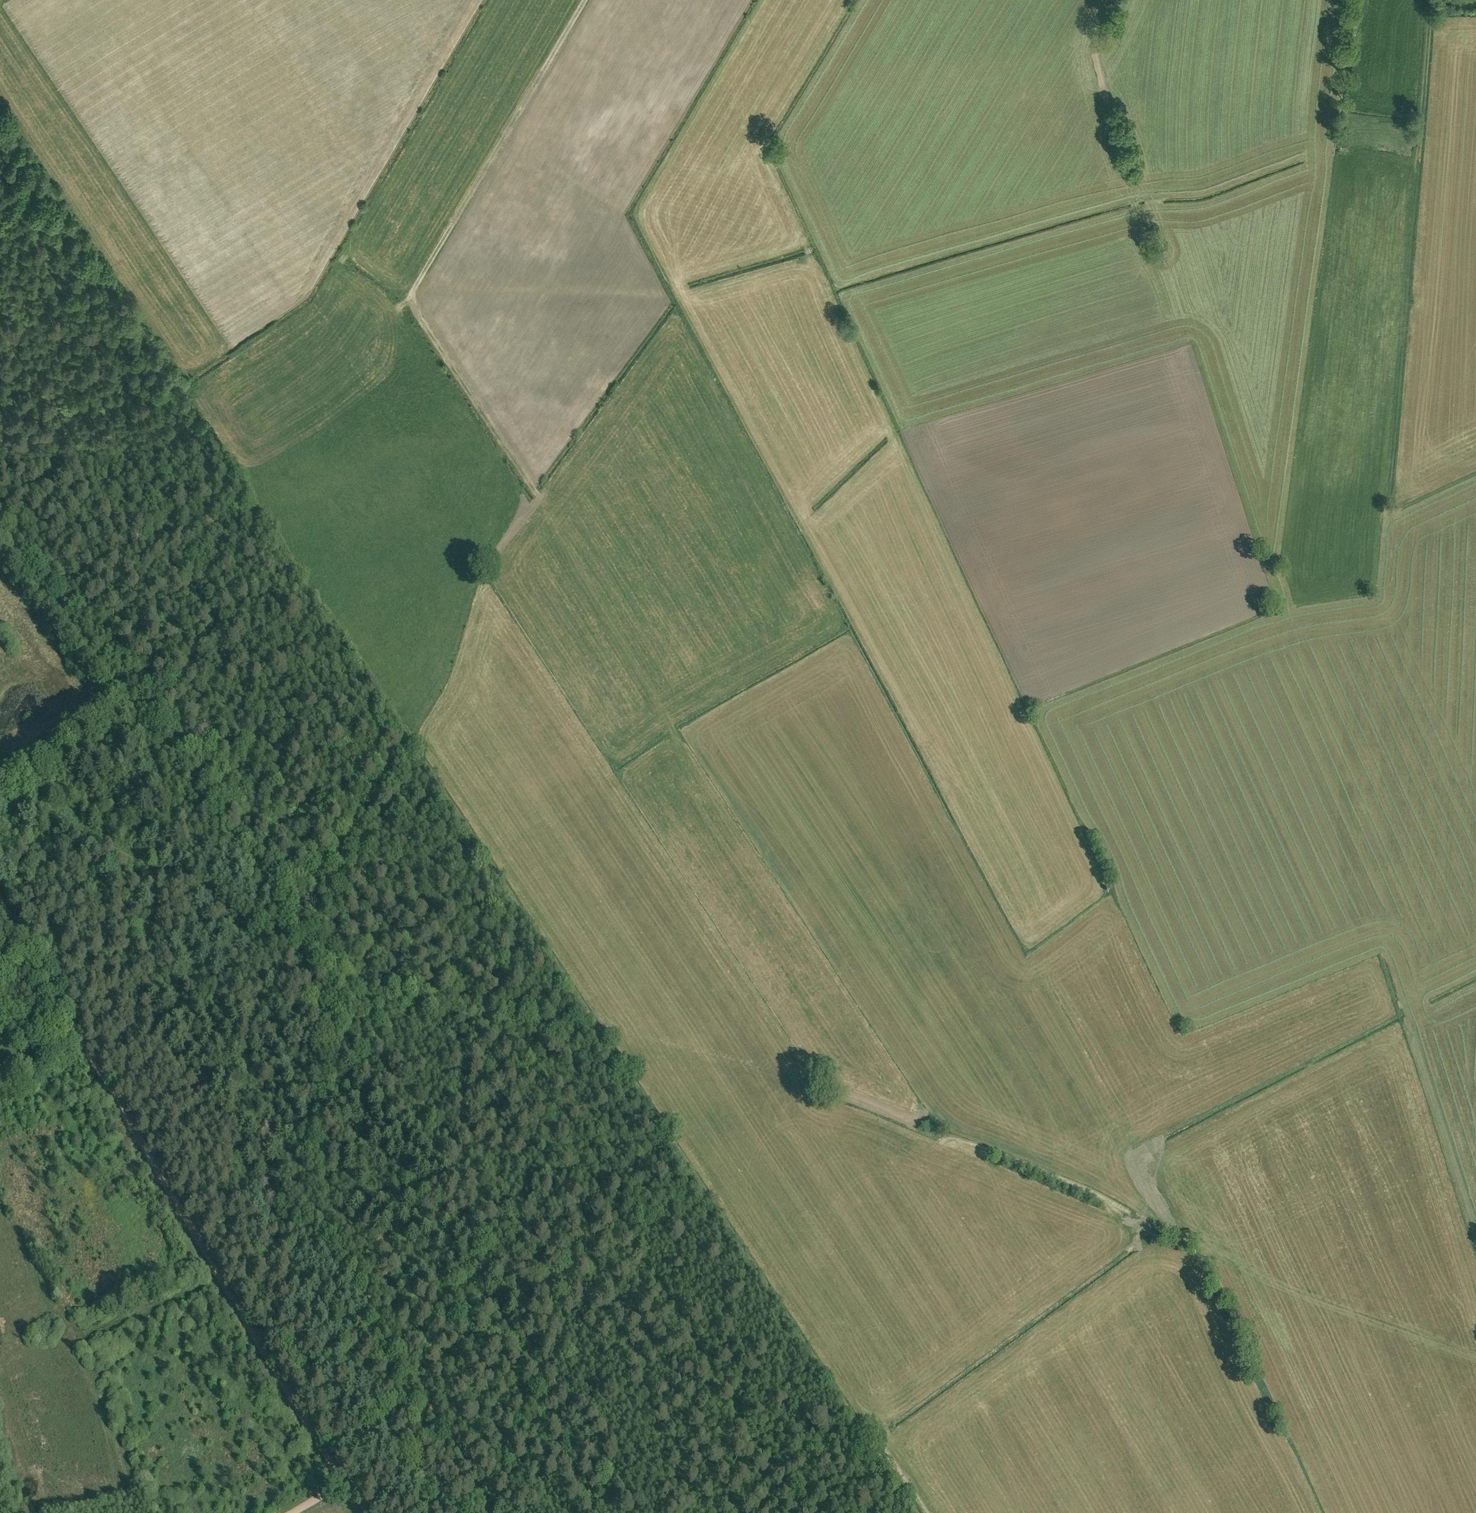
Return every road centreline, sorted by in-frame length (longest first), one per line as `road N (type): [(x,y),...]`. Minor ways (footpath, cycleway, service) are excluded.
road 1 (unclassified): [(293,1512),(344,1483),(0,899)]
road 2 (track): [(1429,0),(1384,507)]
road 3 (track): [(407,297),(579,0)]
road 4 (track): [(294,921),(282,930),(258,928),(0,786)]
road 5 (track): [(1114,0),(1096,39),(1097,67),(1143,215)]

